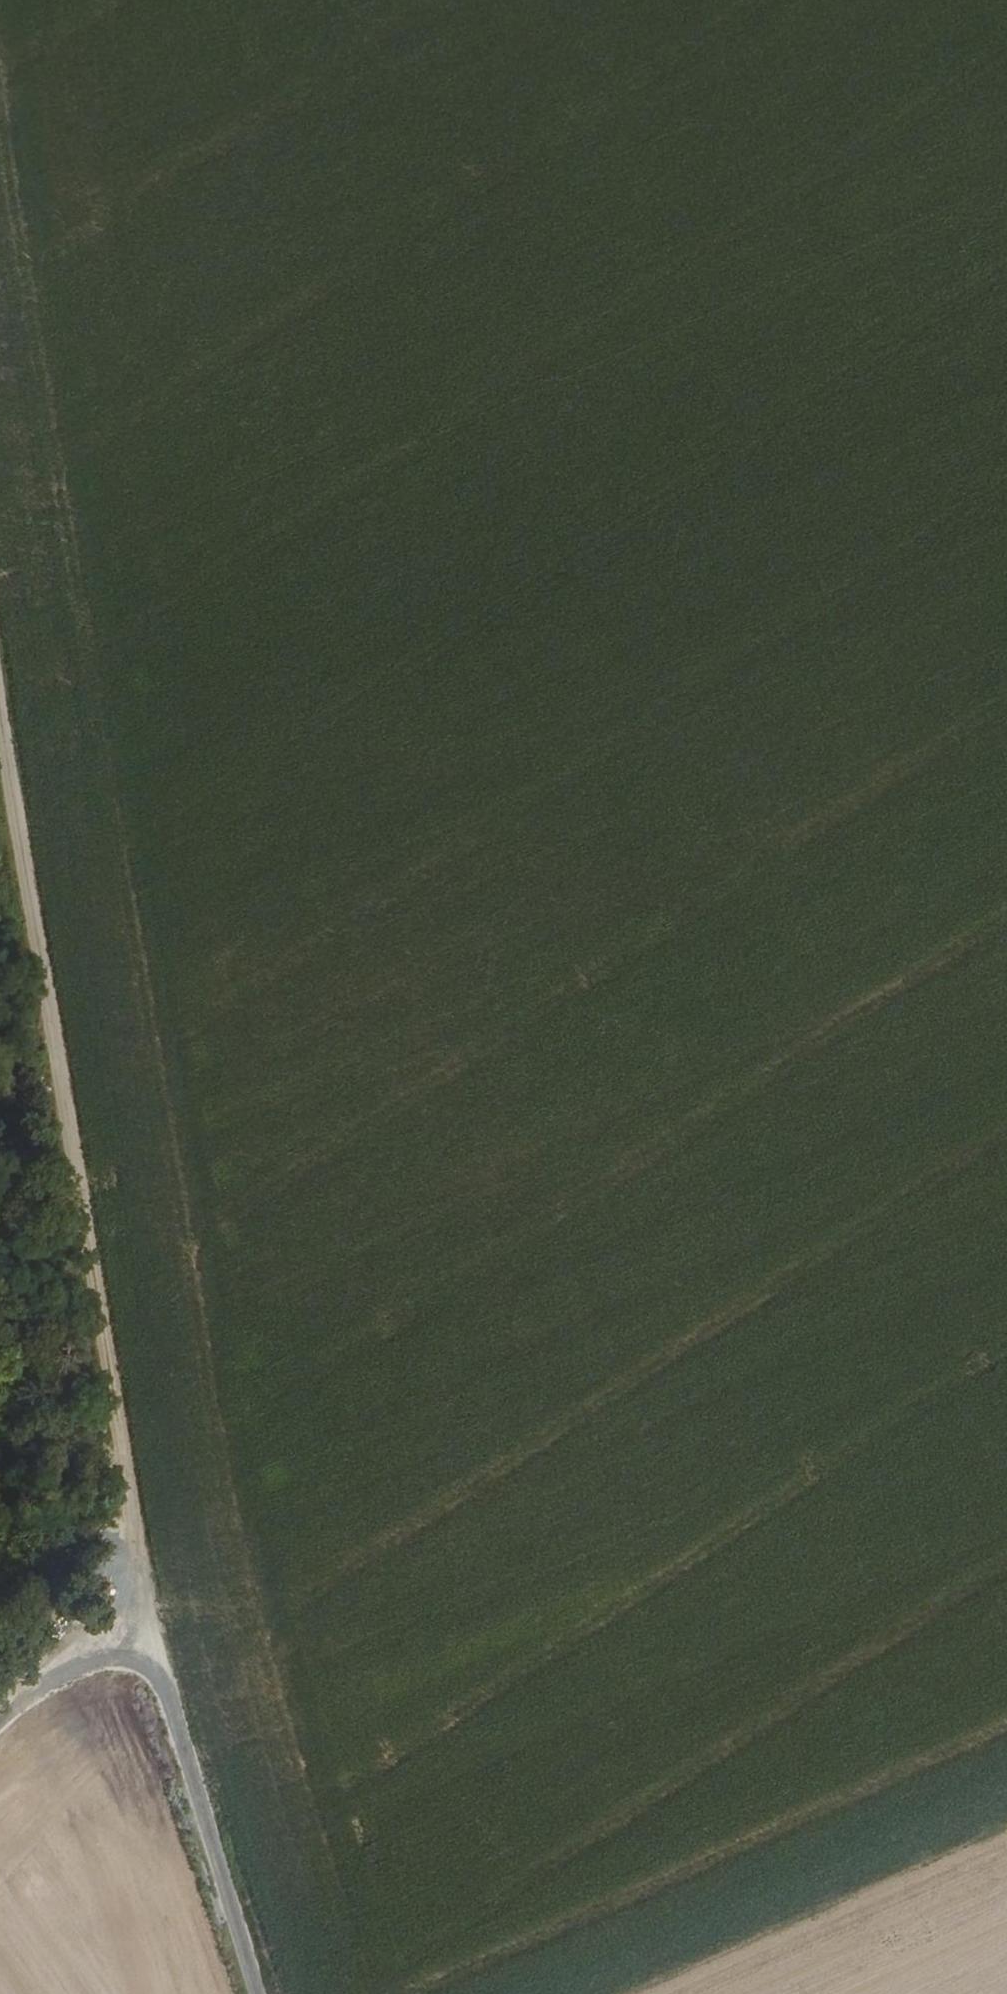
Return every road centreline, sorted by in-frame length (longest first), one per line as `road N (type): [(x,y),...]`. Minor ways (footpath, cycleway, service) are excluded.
road 1 (track): [(0,719),(82,1213),(129,1644)]
road 2 (track): [(129,1644),(179,1741),(259,1993)]
road 3 (track): [(129,1644),(0,1746)]

